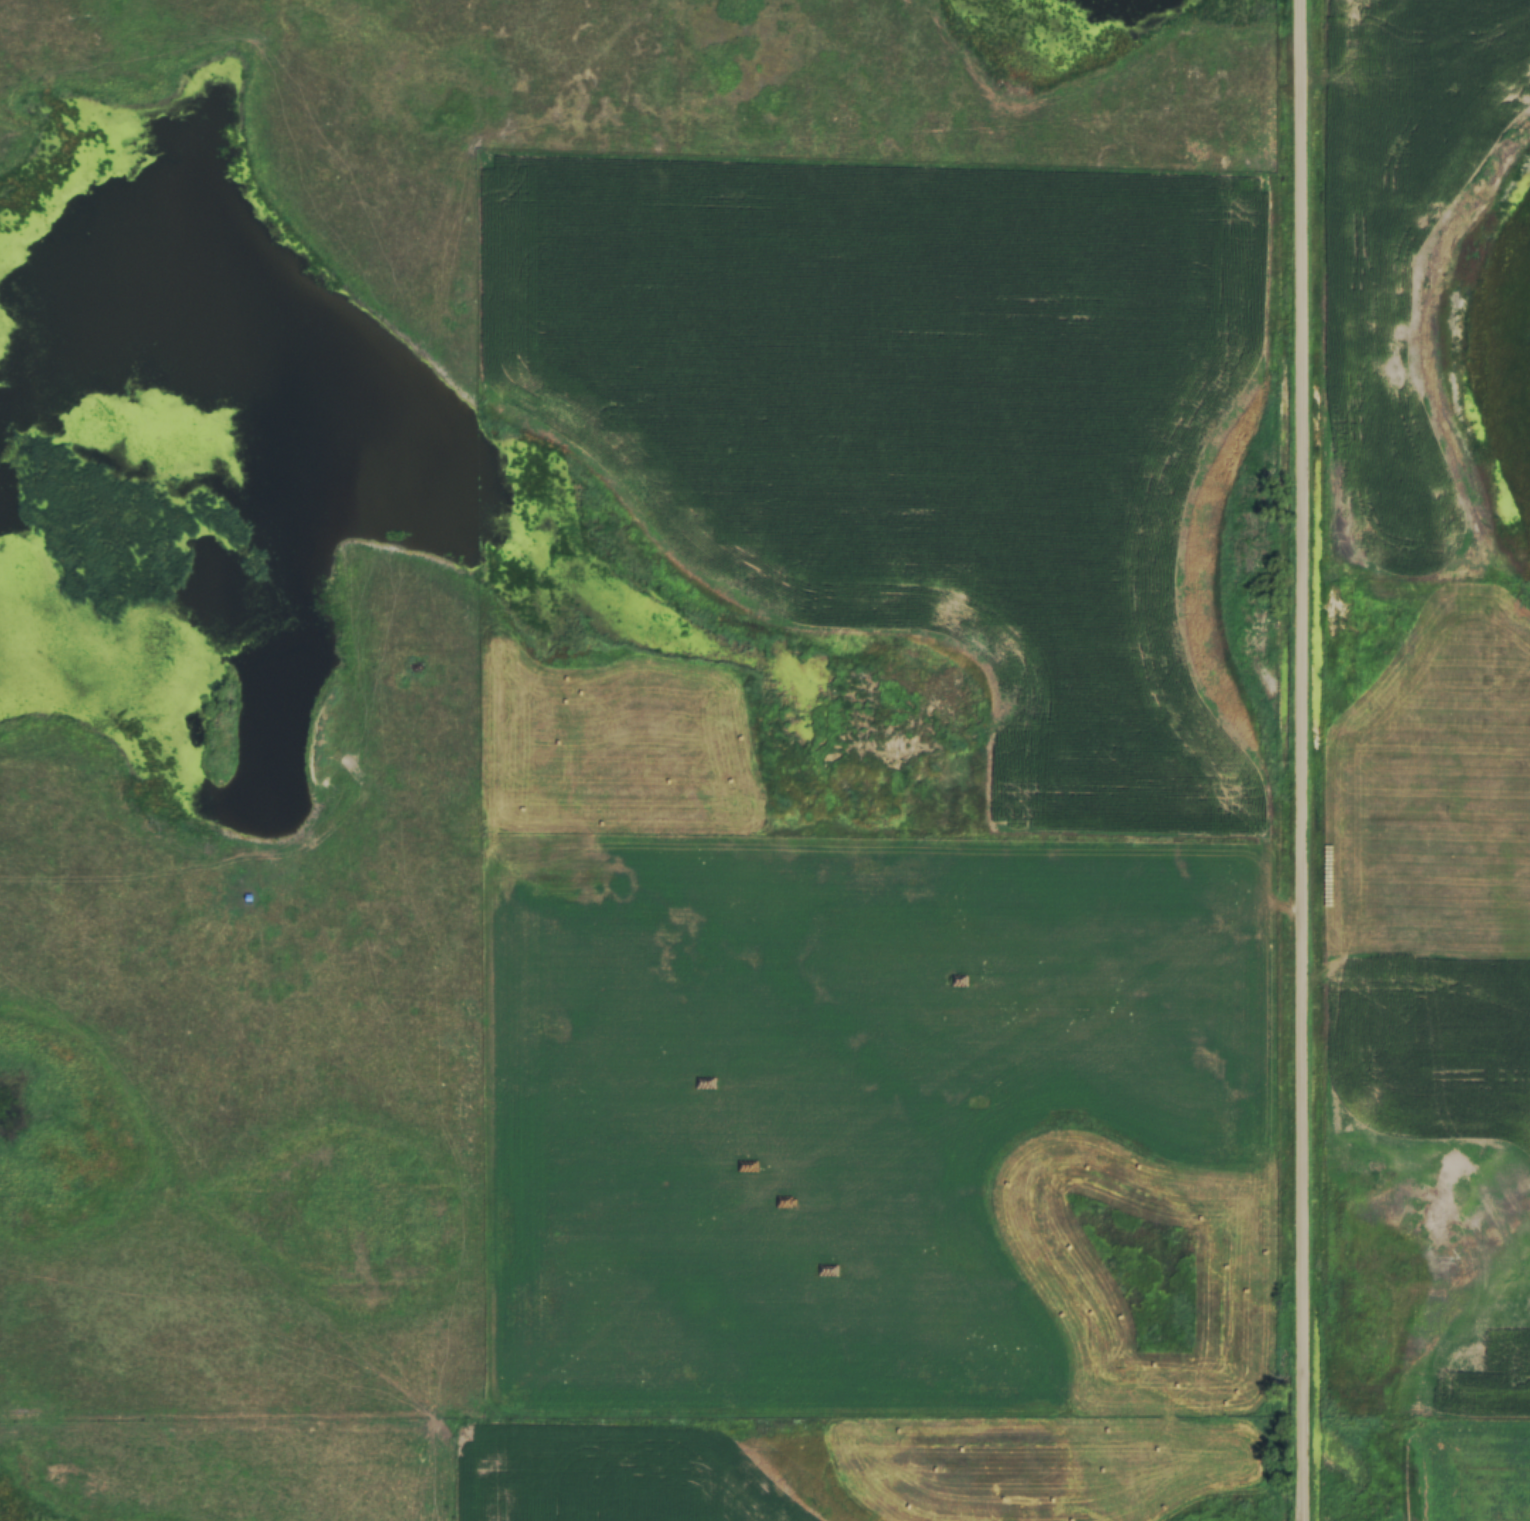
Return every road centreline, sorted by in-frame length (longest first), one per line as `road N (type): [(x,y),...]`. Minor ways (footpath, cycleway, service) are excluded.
road 1 (residential): [(1304,1520),(1302,0)]

